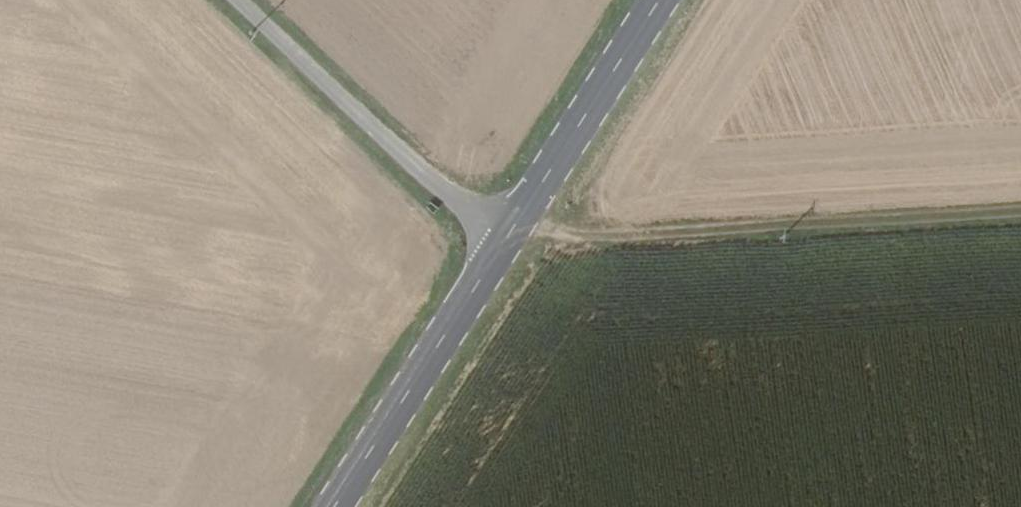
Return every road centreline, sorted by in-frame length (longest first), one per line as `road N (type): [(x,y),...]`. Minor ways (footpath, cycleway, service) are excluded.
road 1 (track): [(1020,217),(562,242),(521,214)]
road 2 (unclassified): [(238,0),(498,250)]
road 3 (primary): [(498,250),(336,506)]
road 4 (primary): [(665,0),(498,250)]

